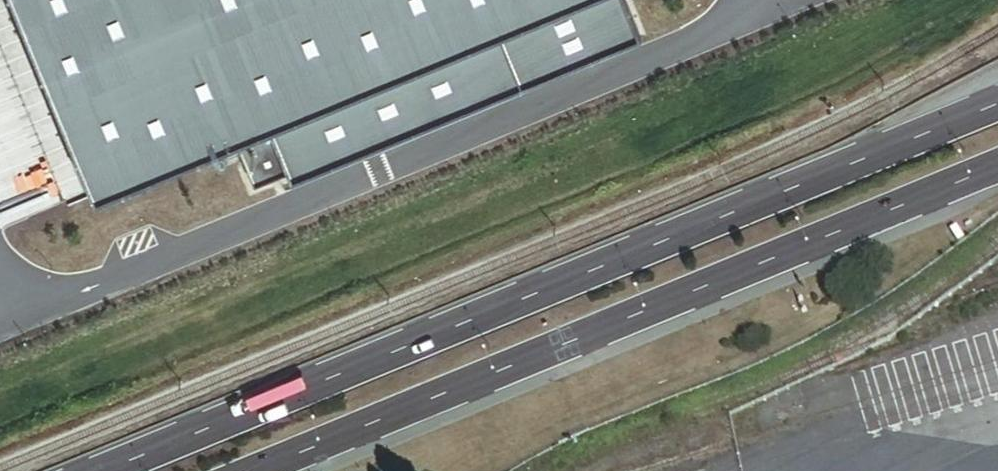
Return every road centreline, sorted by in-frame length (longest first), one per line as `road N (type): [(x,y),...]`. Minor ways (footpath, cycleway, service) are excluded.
road 1 (secondary): [(997,104),(105,470)]
road 2 (secondary): [(282,470),(997,172)]

